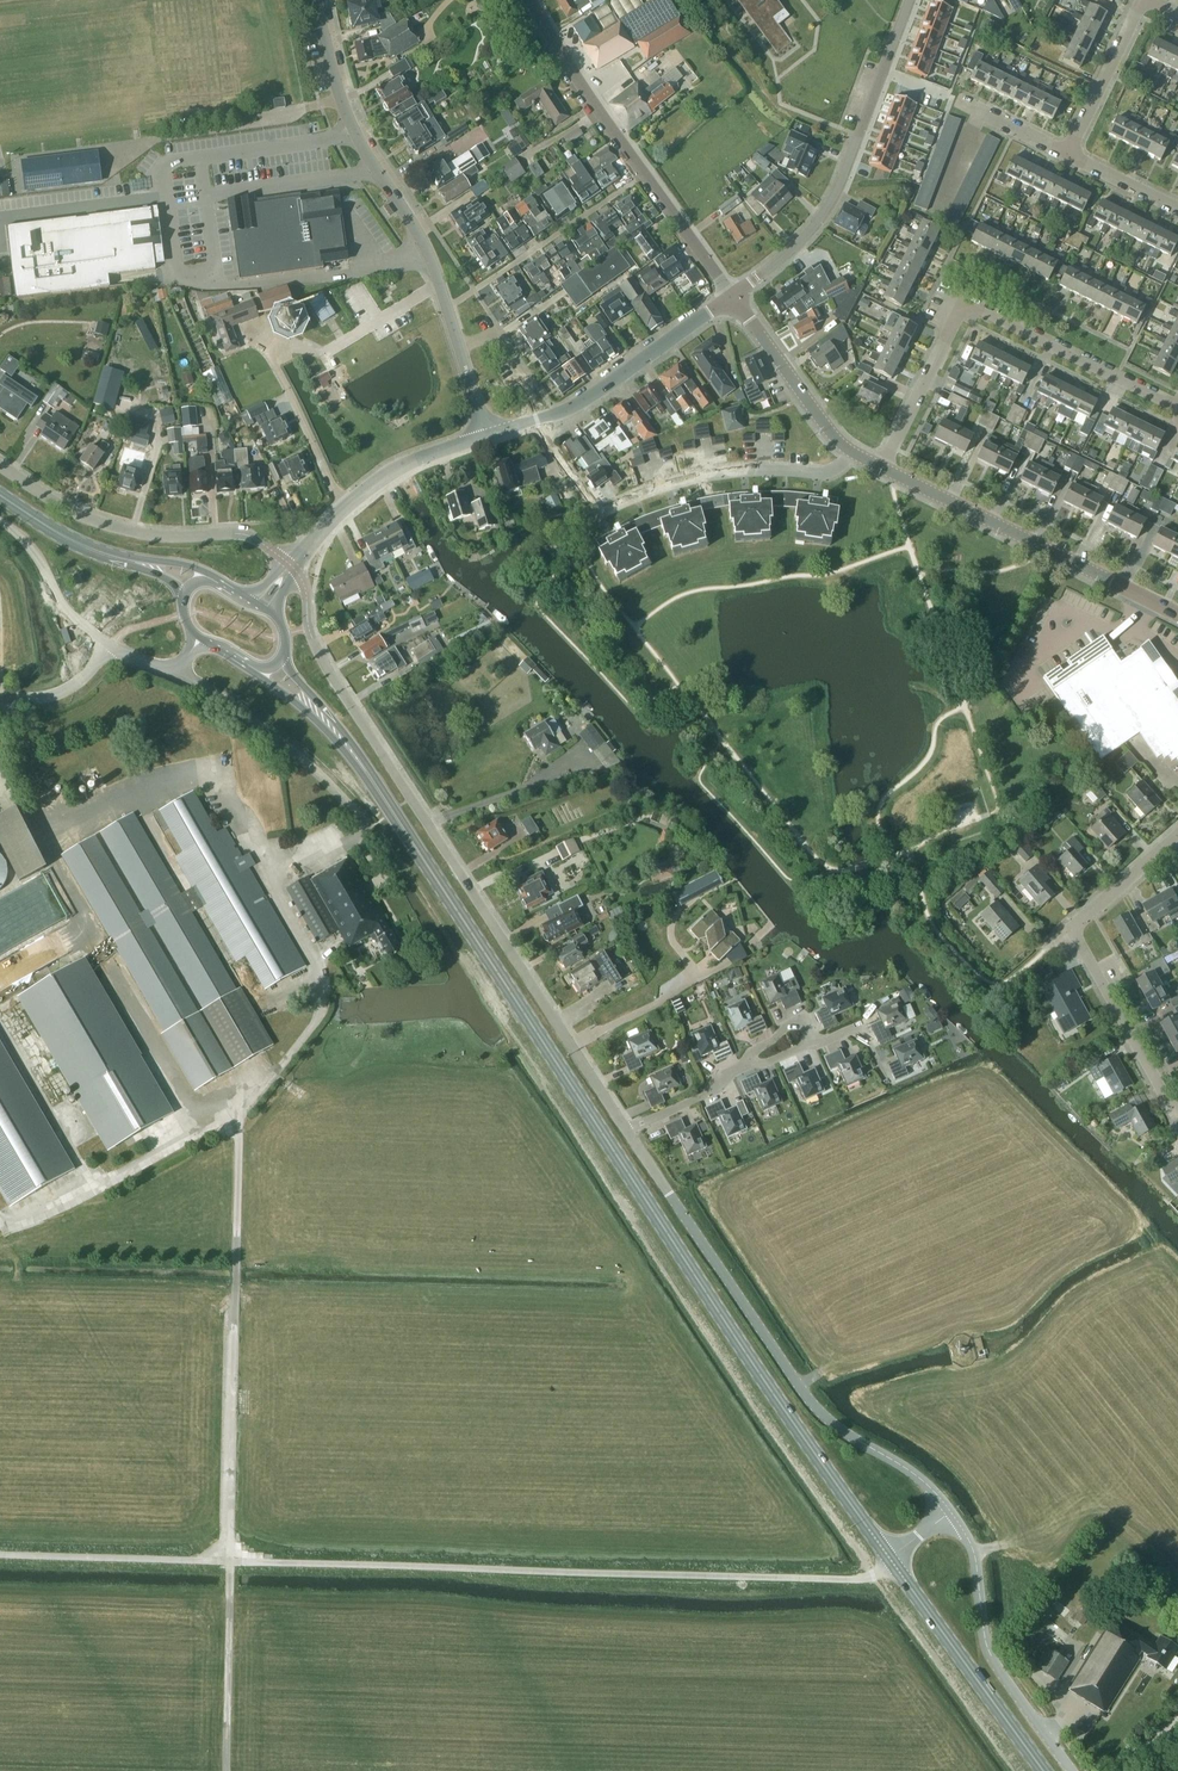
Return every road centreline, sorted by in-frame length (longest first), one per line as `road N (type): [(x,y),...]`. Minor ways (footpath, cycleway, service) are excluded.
road 1 (primary): [(890,1559),(374,783)]
road 2 (track): [(231,1562),(237,1105),(106,1182),(0,1222)]
road 3 (unclassified): [(627,1130),(335,681),(312,638),(306,591),(291,565)]
road 4 (unclassified): [(950,1512),(925,1483),(846,1433),(809,1399),(627,1130)]
road 5 (residential): [(882,467),(965,300),(1177,407)]
road 6 (residential): [(731,296),(583,93),(530,0)]
road 7 (unclassified): [(731,296),(810,231),(833,198),(910,0)]
road 8 (tertiary): [(447,308),(420,236),(346,113),(316,0)]
road 9 (tertiary): [(1177,614),(882,467)]
road 10 (unclassified): [(291,565),(243,534),(153,535),(91,519),(0,465)]
road 11 (unclassified): [(1072,1770),(991,1656),(975,1556),(950,1512)]
road 12 (residential): [(599,514),(692,478),(830,472),(852,452)]
road 13 (primary): [(1044,1770),(890,1559)]
road 14 (tertiary): [(531,422),(579,404),(731,296)]
road 15 (residential): [(447,308),(629,185)]
road 16 (residential): [(1177,1110),(1070,928)]
road 17 (track): [(227,1770),(231,1562)]
road 18 (tertiary): [(852,452),(731,296)]
road 19 (primary): [(231,586),(191,565),(133,557),(48,527)]
road 20 (primary): [(239,663),(286,694),(374,783)]
road 21 (residential): [(269,353),(344,508)]
road 22 (residential): [(1067,154),(1143,0)]
road 23 (unclassified): [(112,646),(66,610),(39,558),(0,521)]
road 24 (tertiary): [(344,508),(398,468),(487,436)]
road 25 (primary): [(374,783),(284,653)]
road 26 (primary): [(48,527),(184,593)]
road 27 (residential): [(1070,928),(1177,834)]
road 28 (residential): [(627,1130),(712,1092),(749,1063)]
road 29 (tertiary): [(487,436),(447,308)]
road 30 (unclassified): [(112,646),(60,693),(0,698)]
road 31 (residential): [(1177,209),(1067,154)]

